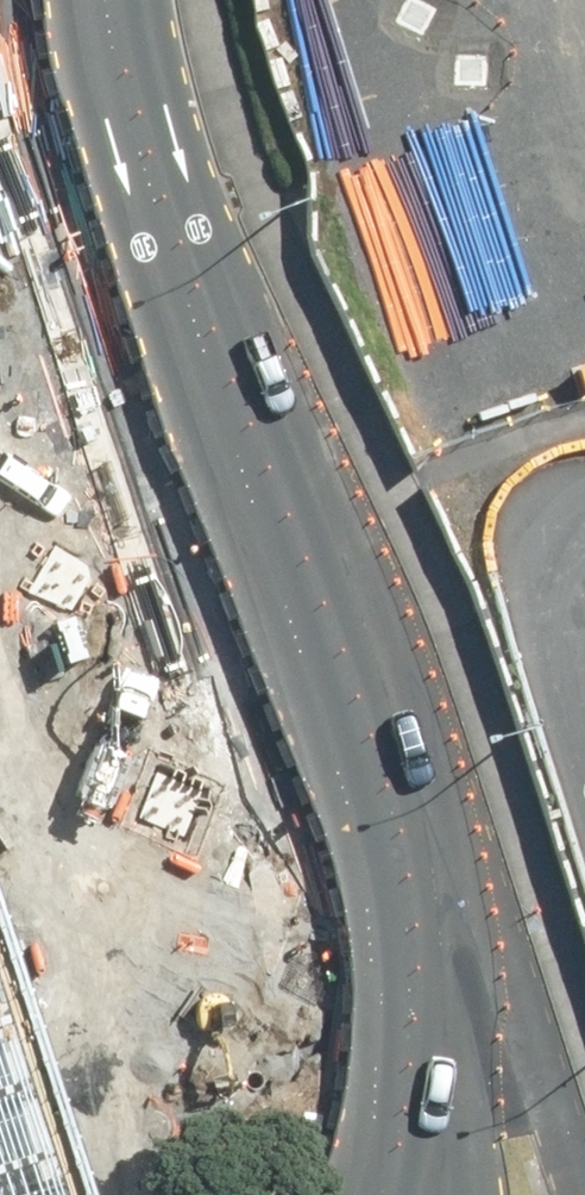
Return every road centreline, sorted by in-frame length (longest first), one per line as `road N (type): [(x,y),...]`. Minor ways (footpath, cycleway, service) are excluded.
road 1 (unclassified): [(12,24),(271,658),(286,755),(285,843),(262,919),(223,981),(151,1028),(0,1096)]
road 2 (tertiary): [(12,24),(147,376),(162,433),(179,614),(169,712),(131,774),(62,840),(0,860)]
road 3 (unknown): [(469,893),(465,1074),(442,1194)]

